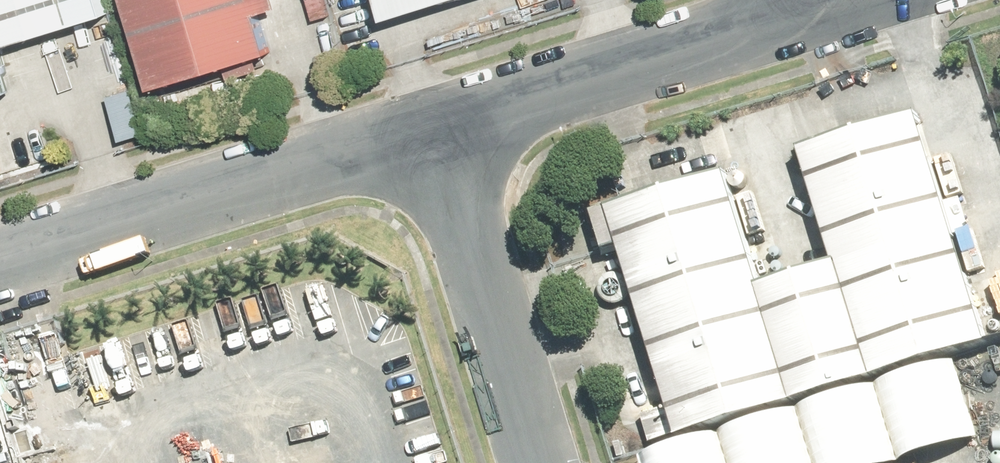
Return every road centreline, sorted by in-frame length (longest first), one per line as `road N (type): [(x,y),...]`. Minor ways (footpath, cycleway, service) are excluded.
road 1 (unclassified): [(0,254),(434,117)]
road 2 (unclassified): [(434,117),(801,0)]
road 3 (unclassified): [(434,117),(541,462)]

